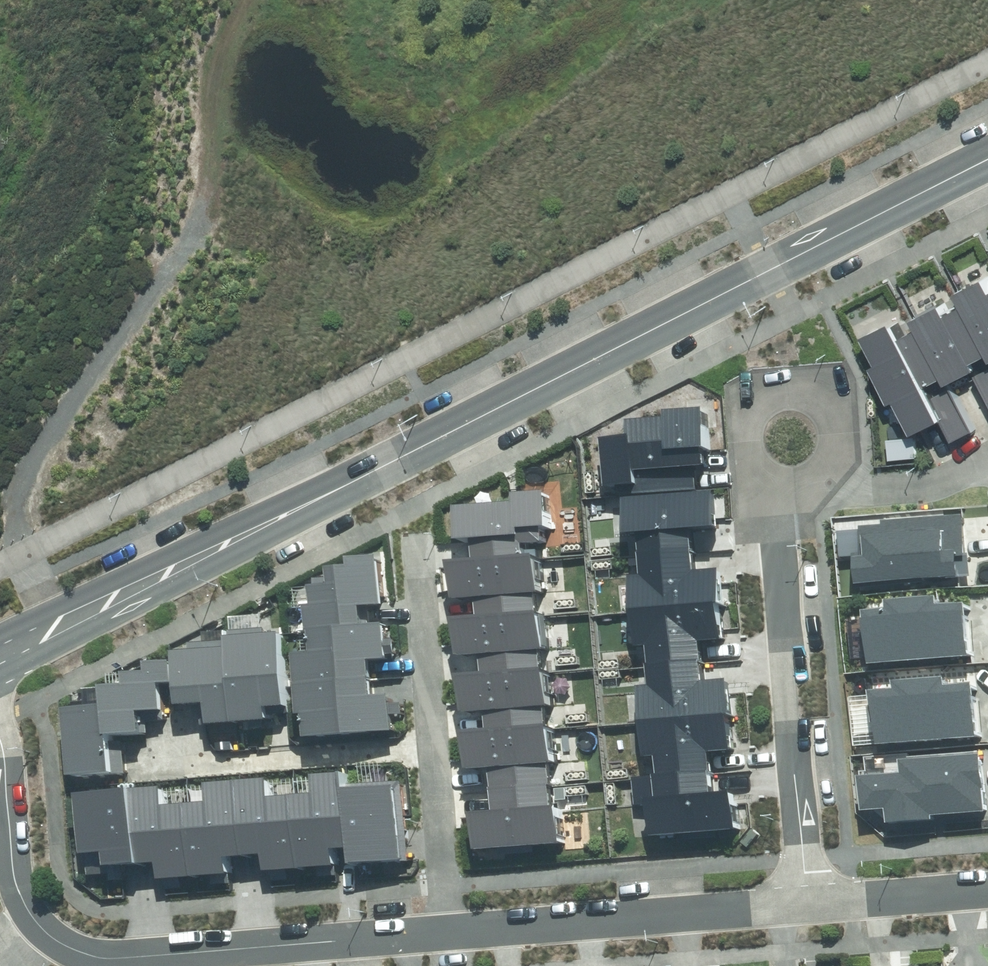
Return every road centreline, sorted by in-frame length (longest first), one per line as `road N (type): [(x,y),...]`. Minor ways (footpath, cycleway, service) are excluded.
road 1 (tertiary): [(987,164),(0,662)]
road 2 (track): [(27,547),(16,507),(30,453),(172,271),(205,214),(211,69),(240,0)]
road 3 (residential): [(443,936),(136,959),(72,949),(52,936),(22,892),(0,741)]
road 4 (residential): [(443,936),(416,542)]
road 5 (residential): [(806,905),(779,539)]
road 6 (residential): [(806,905),(443,936)]
road 7 (residential): [(776,505),(747,463),(741,431),(760,404),(791,394),(822,405),(840,433),(831,501)]
road 8 (residential): [(987,887),(806,905)]
road 9 (residential): [(831,501),(921,490),(987,460)]

